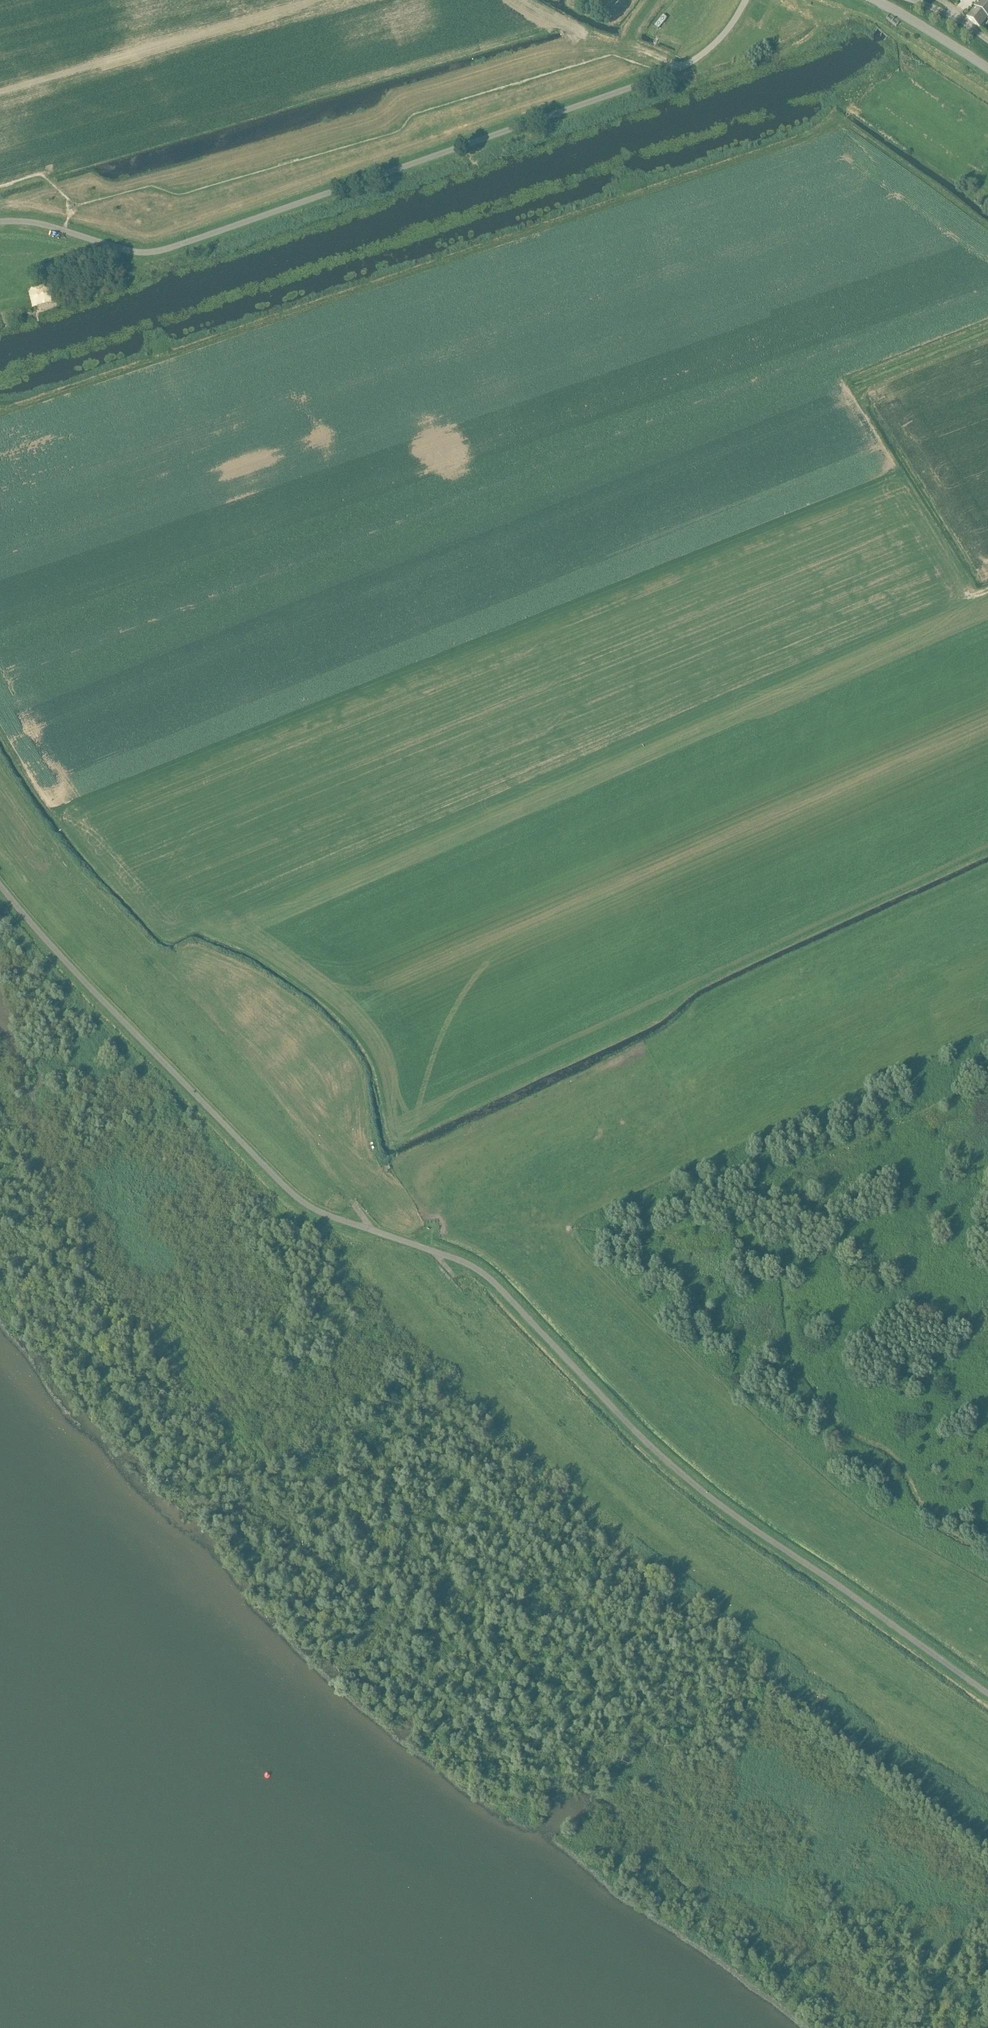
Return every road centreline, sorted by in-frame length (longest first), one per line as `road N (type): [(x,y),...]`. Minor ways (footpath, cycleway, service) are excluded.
road 1 (unclassified): [(744,0),(714,45),(653,80),(186,243)]
road 2 (track): [(856,393),(987,340)]
road 3 (tertiary): [(987,70),(873,0)]

